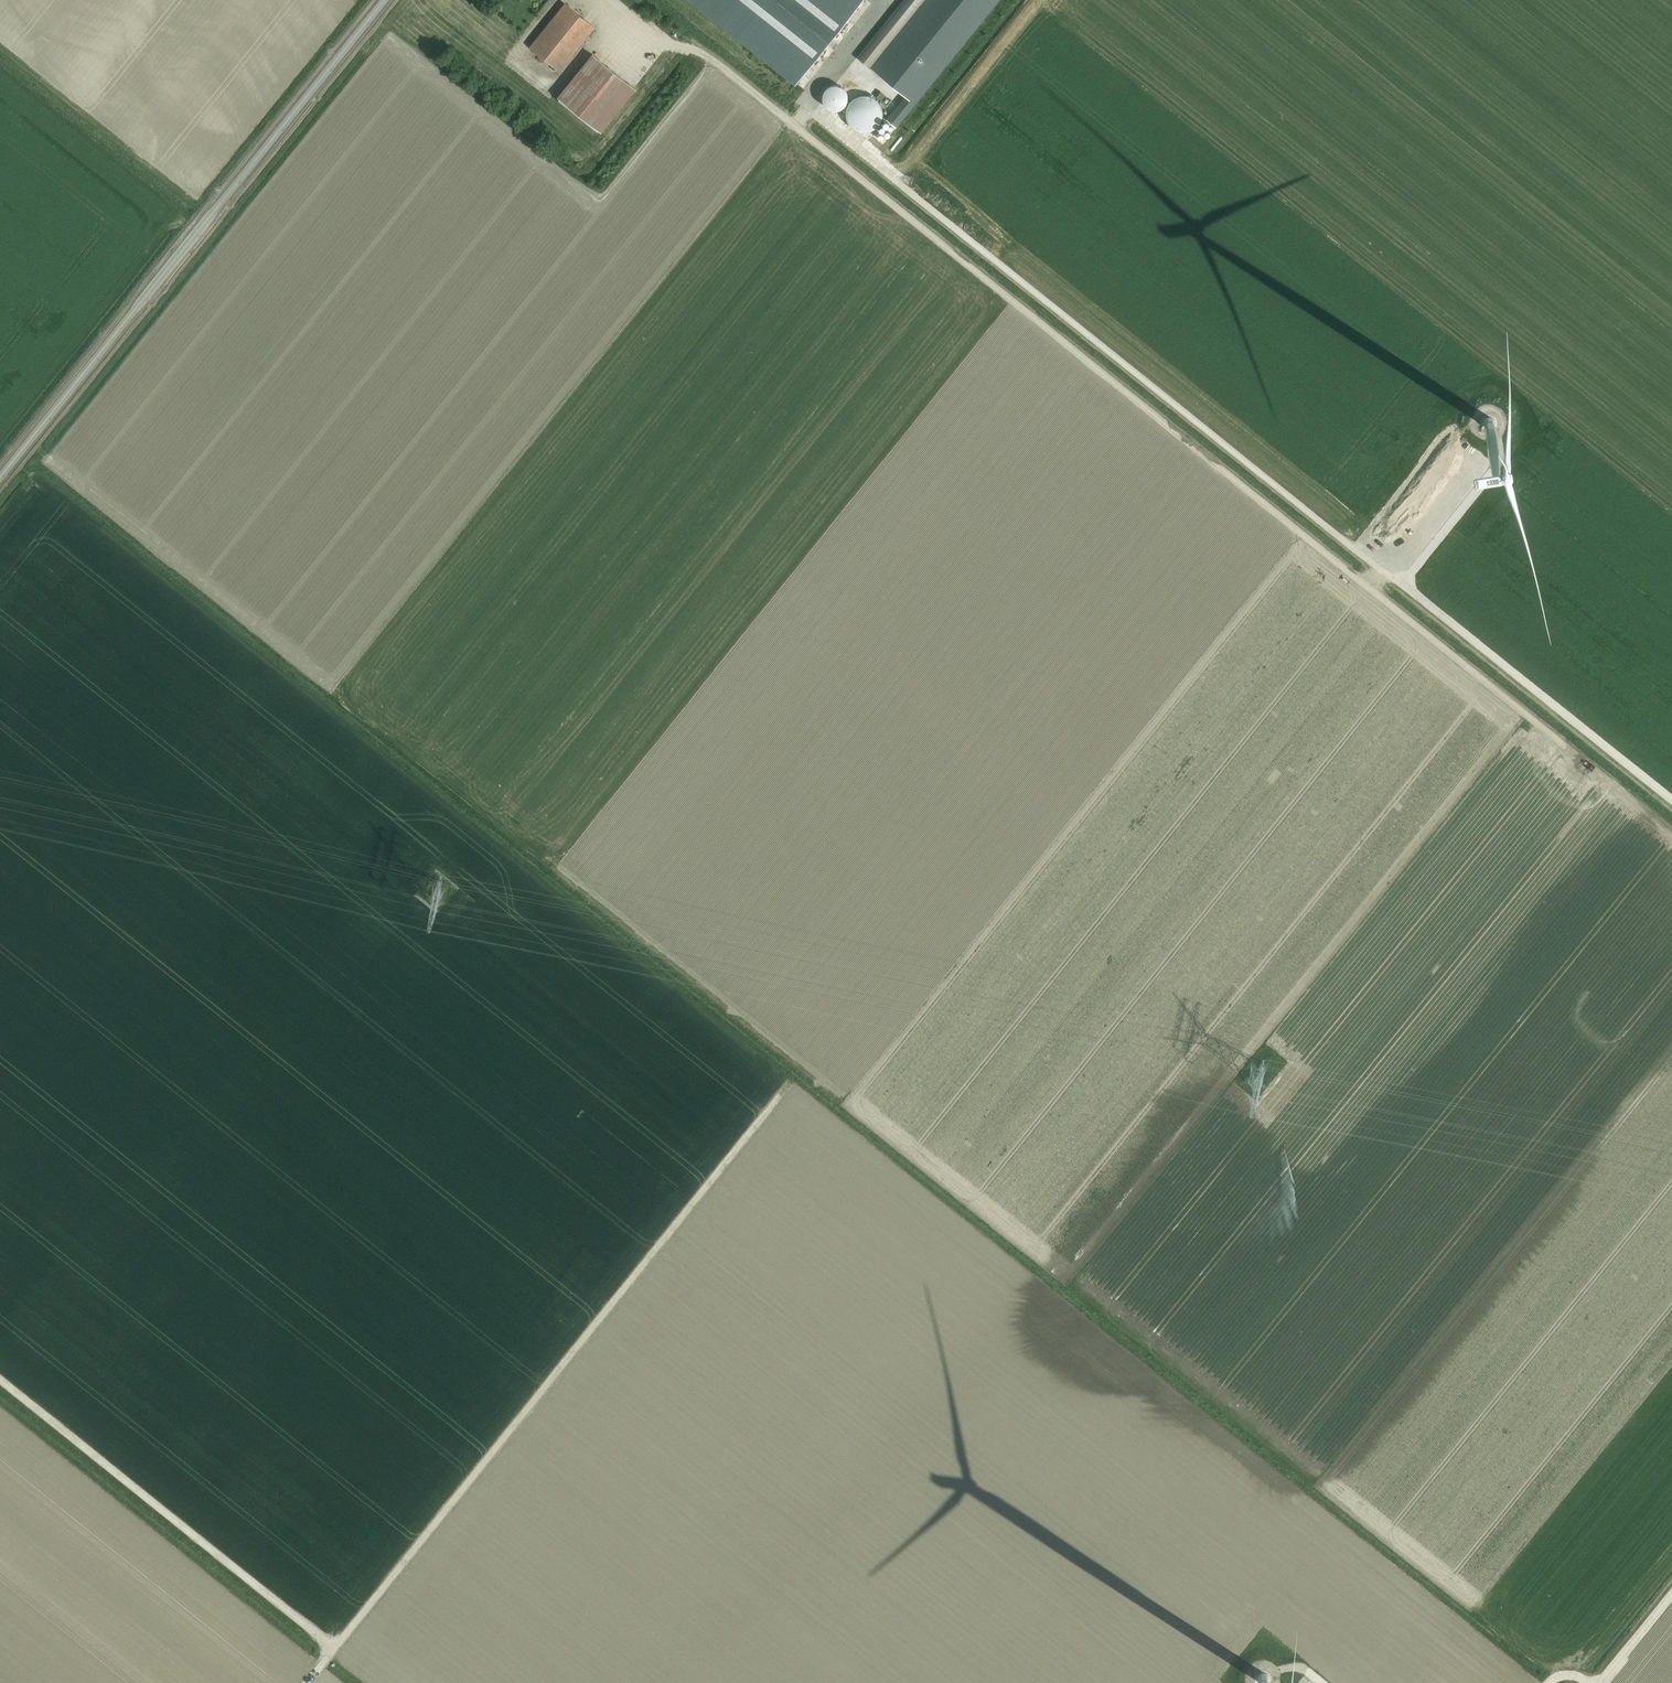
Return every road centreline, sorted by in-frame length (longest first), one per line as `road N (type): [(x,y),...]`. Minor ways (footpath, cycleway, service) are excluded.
road 1 (track): [(1671,803),(809,111),(796,127),(709,55),(674,40)]
road 2 (unclassified): [(0,474),(382,0)]

